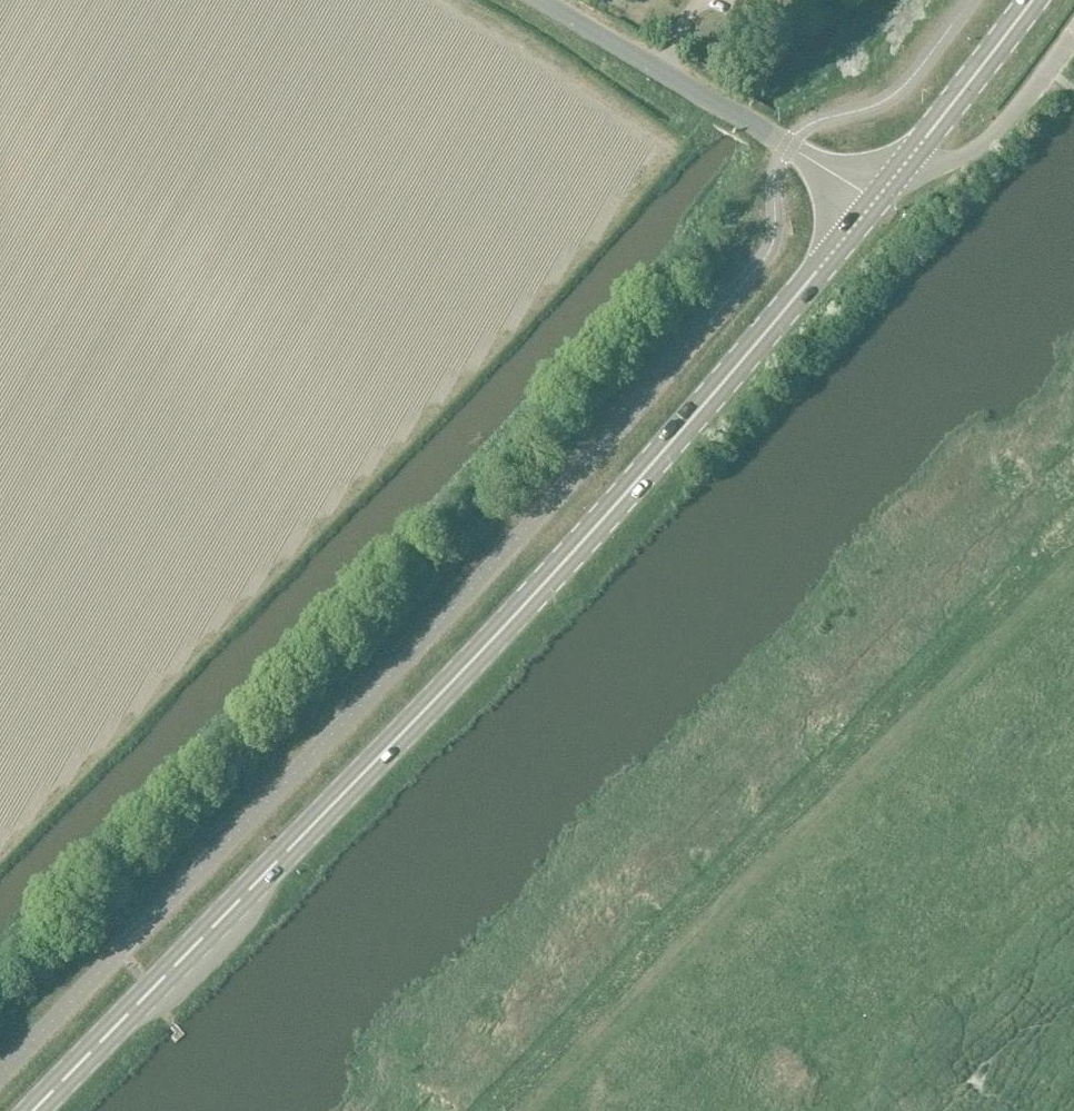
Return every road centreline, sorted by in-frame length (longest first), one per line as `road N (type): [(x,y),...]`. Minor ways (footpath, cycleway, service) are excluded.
road 1 (primary): [(35,1110),(633,487),(875,202)]
road 2 (track): [(1073,560),(522,1110)]
road 3 (unclassified): [(875,202),(533,0)]
road 4 (primary): [(875,202),(1033,0)]

